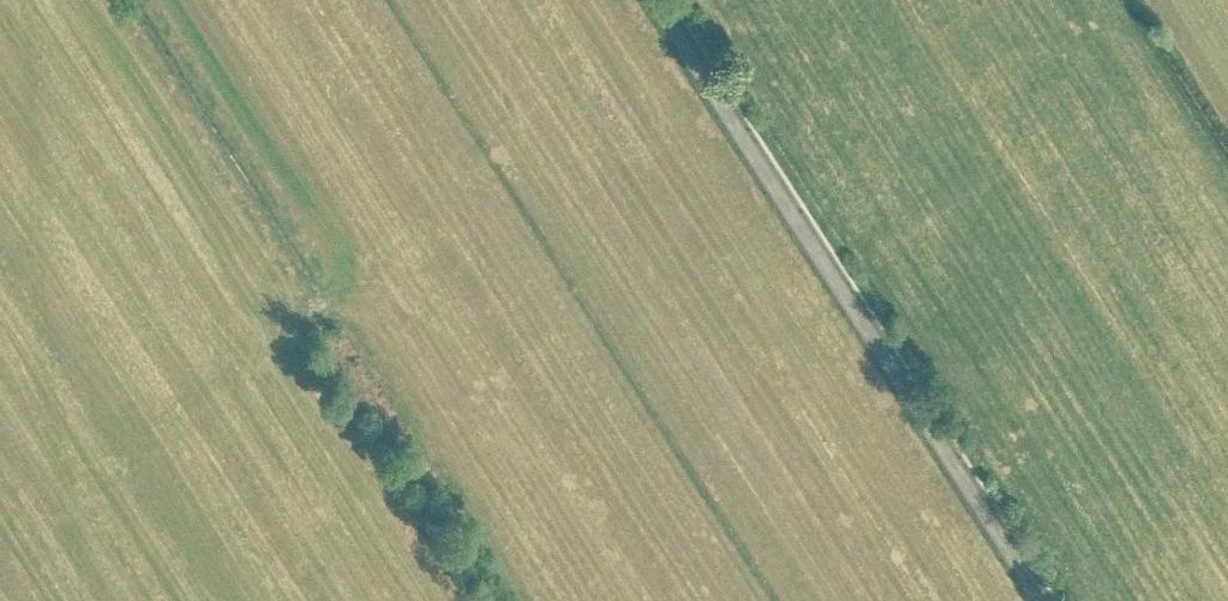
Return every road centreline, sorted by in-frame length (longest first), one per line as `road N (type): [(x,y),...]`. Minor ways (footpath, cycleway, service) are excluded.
road 1 (track): [(657,0),(1044,600)]

